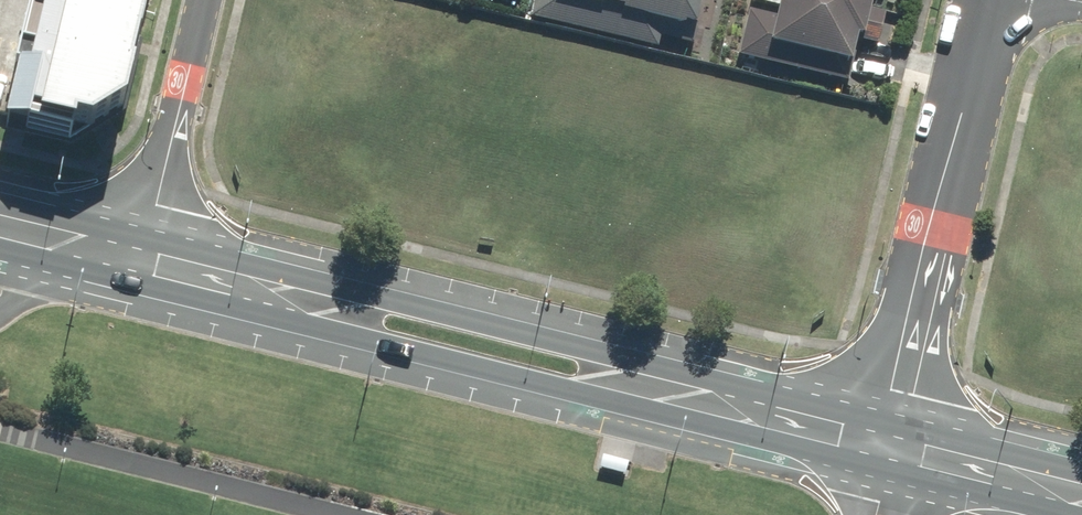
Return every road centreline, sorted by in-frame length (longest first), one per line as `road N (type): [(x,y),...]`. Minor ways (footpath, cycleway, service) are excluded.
road 1 (secondary): [(148,237),(773,394),(889,451)]
road 2 (secondary): [(889,451),(752,432),(139,277)]
road 3 (residential): [(994,0),(889,451)]
road 4 (residential): [(148,237),(203,0)]
road 5 (secondary): [(889,451),(1081,498)]
road 6 (secondary): [(0,199),(148,237)]
road 7 (secondary): [(139,277),(0,244)]

